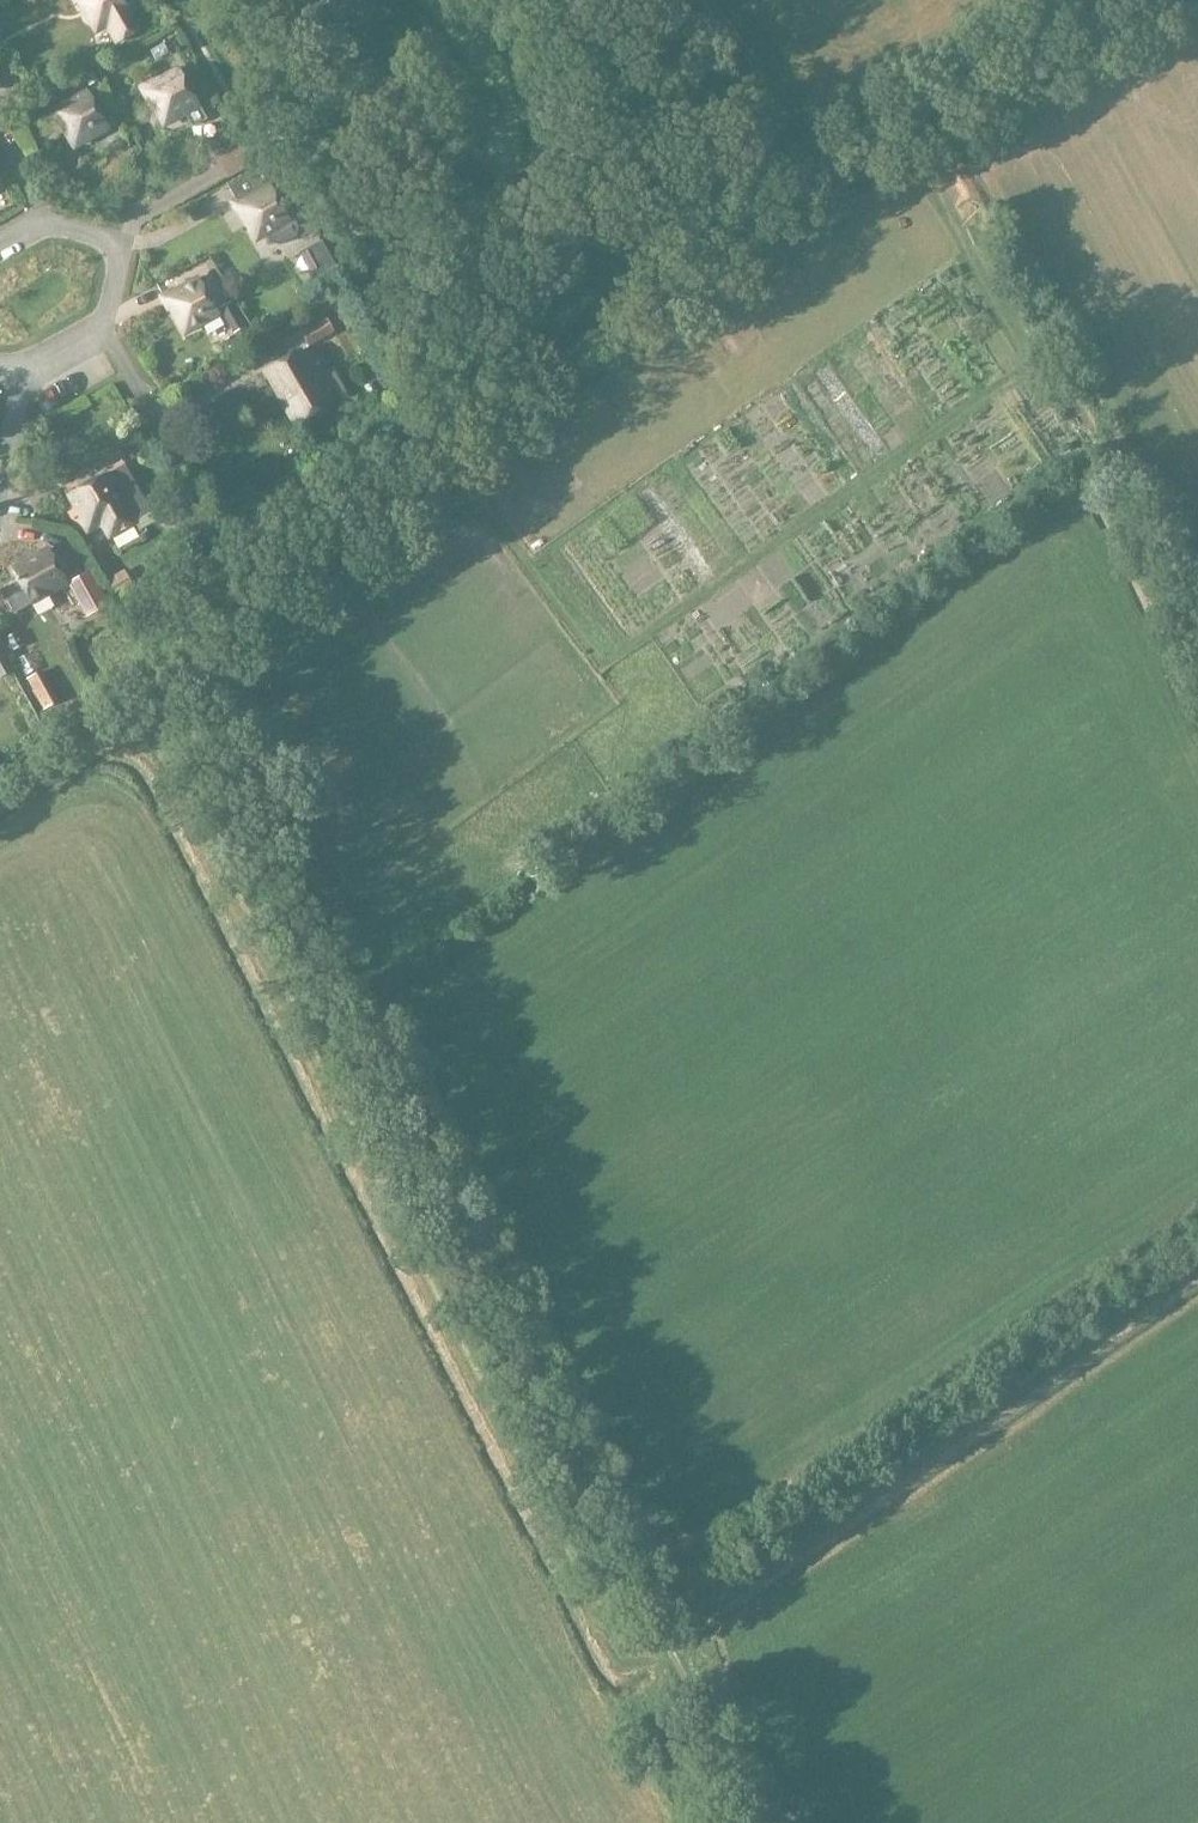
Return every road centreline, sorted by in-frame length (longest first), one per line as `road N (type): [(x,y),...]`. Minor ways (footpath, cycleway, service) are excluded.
road 1 (track): [(0,798),(88,741),(118,739),(156,767),(614,1667),(636,1665),(667,1646),(1197,1271)]
road 2 (track): [(708,0),(826,152)]
road 3 (residential): [(100,330),(120,245),(44,224)]
road 4 (residential): [(168,445),(100,330)]

